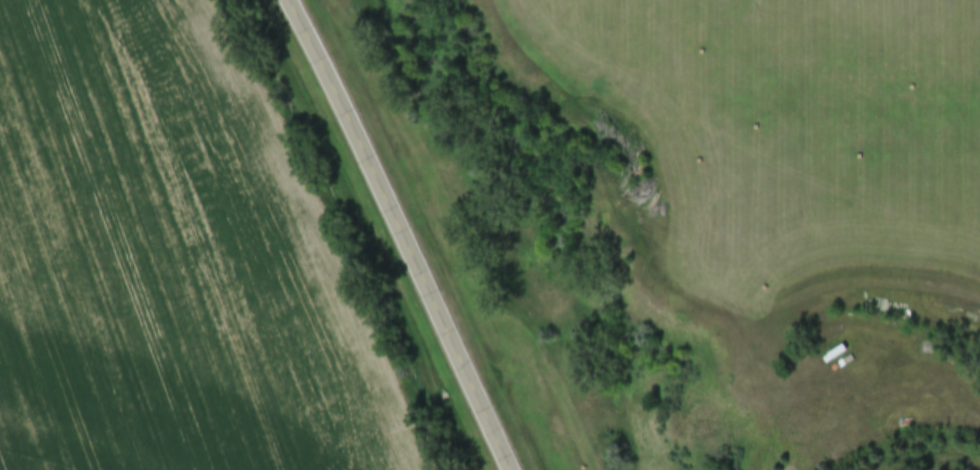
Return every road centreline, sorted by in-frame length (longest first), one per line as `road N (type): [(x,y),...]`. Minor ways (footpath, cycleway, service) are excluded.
road 1 (secondary): [(514,469),(437,300),(280,0)]

